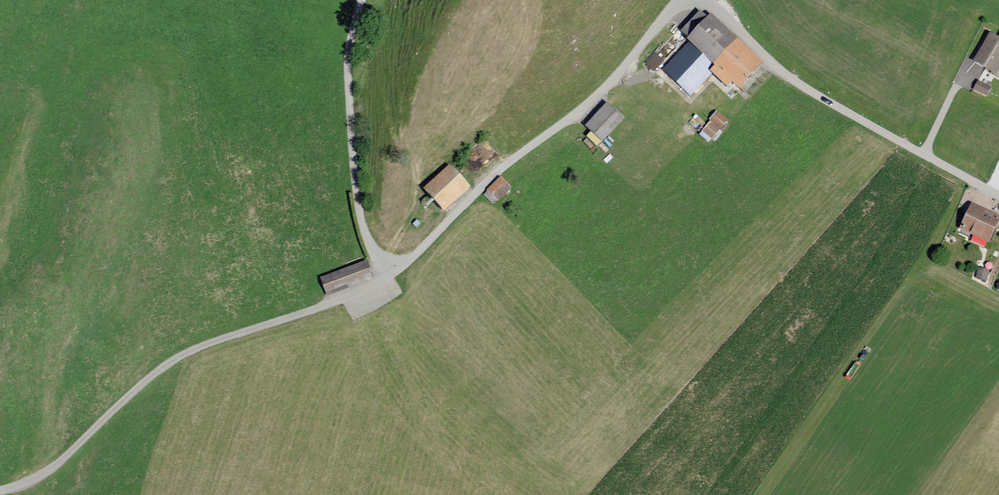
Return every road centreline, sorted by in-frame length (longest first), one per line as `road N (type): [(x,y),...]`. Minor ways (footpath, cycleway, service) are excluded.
road 1 (unclassified): [(391,273),(338,300),(182,355),(49,471),(0,489)]
road 2 (unclassified): [(681,0),(623,69),(498,170),(391,273)]
road 3 (unclassified): [(699,0),(779,72),(998,195)]
road 4 (residential): [(363,0),(347,81),(355,185),(364,232),(391,273)]

